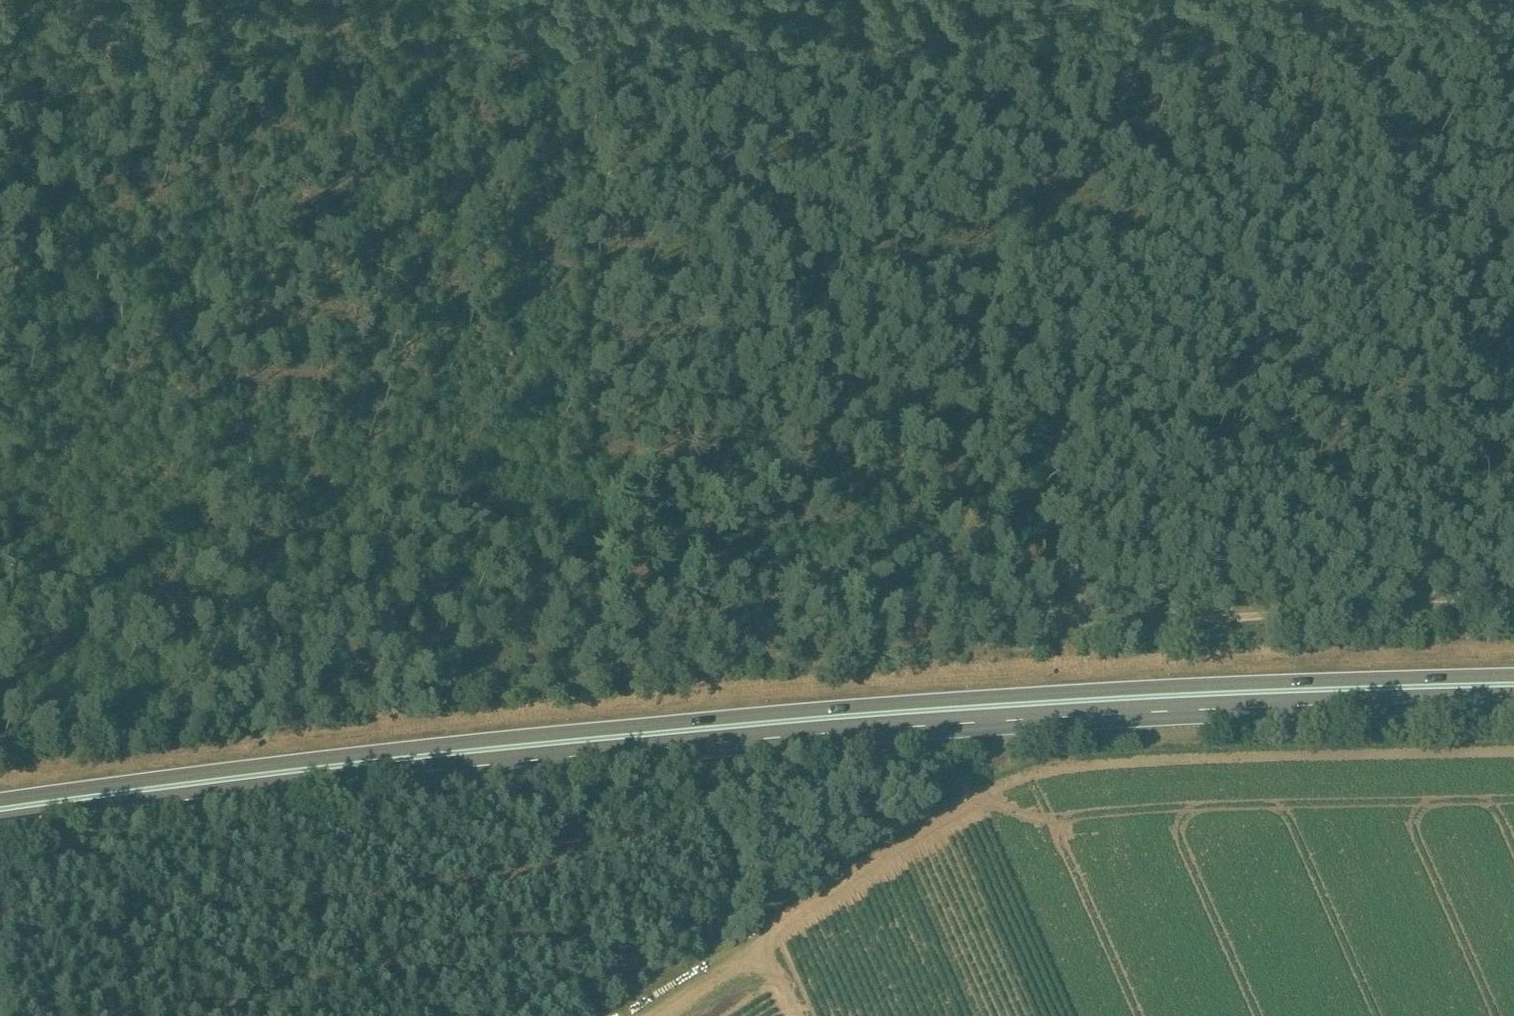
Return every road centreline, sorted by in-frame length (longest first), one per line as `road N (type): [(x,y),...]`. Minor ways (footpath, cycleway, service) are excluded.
road 1 (trunk): [(1513,675),(779,709),(0,798)]
road 2 (trunk): [(0,822),(781,734),(1513,700)]

